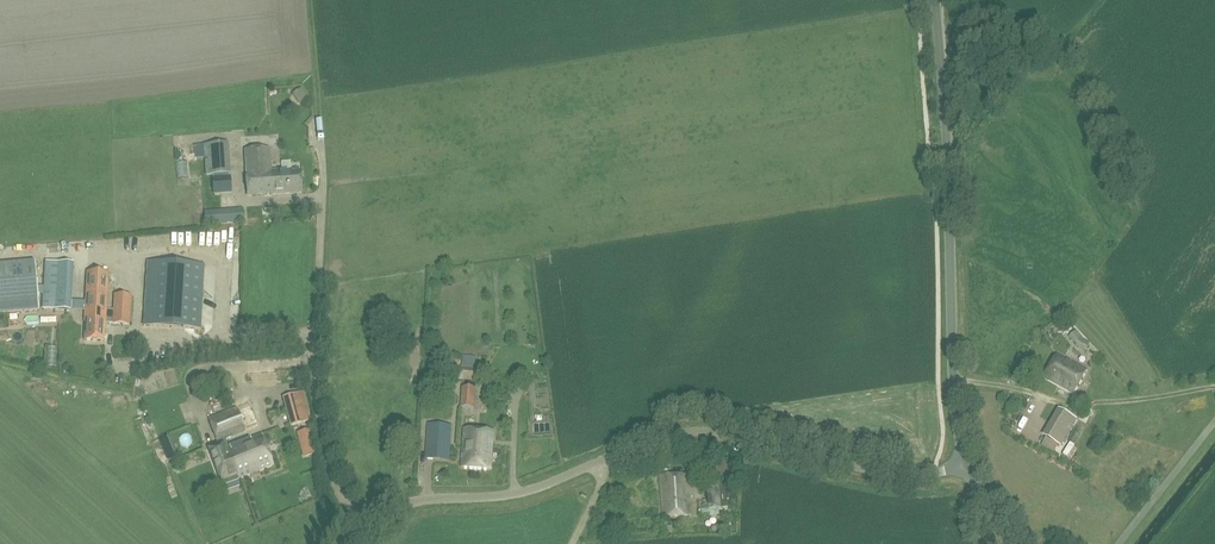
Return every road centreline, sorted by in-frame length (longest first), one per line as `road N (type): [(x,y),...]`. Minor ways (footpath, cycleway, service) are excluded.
road 1 (unclassified): [(968,466),(892,472),(733,433),(684,430),(521,491),(406,503),(360,531)]
road 2 (unclassified): [(968,466),(956,419),(949,150),(936,0)]
road 3 (unclassified): [(309,381),(319,92),(313,0)]
road 4 (unclassified): [(309,381),(67,379)]
road 5 (unclassified): [(360,531),(332,478),(309,381)]

